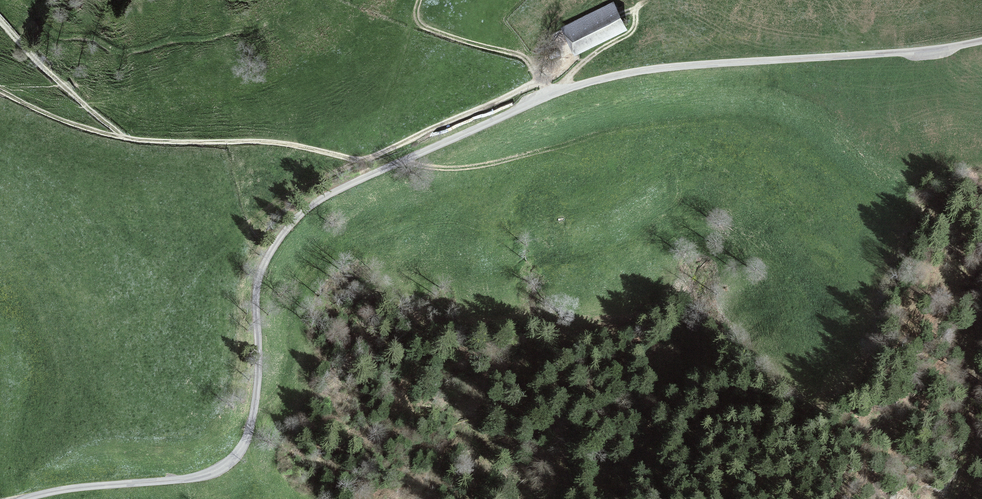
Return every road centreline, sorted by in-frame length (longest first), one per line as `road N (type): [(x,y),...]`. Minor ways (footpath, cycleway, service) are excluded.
road 1 (unclassified): [(25,498),(191,478),(235,457),(254,409),(262,269),(297,218),(342,188),(605,76),(981,41)]
road 2 (track): [(124,140),(281,145),(360,160),(541,80)]
road 3 (track): [(0,22),(124,140)]
road 4 (track): [(419,0),(421,25),(521,55),(541,80)]
road 5 (track): [(0,94),(65,125),(124,140)]
road 6 (track): [(403,160),(468,168),(533,153)]
road 7 (track): [(621,15),(636,14),(631,31),(586,60),(562,90)]

